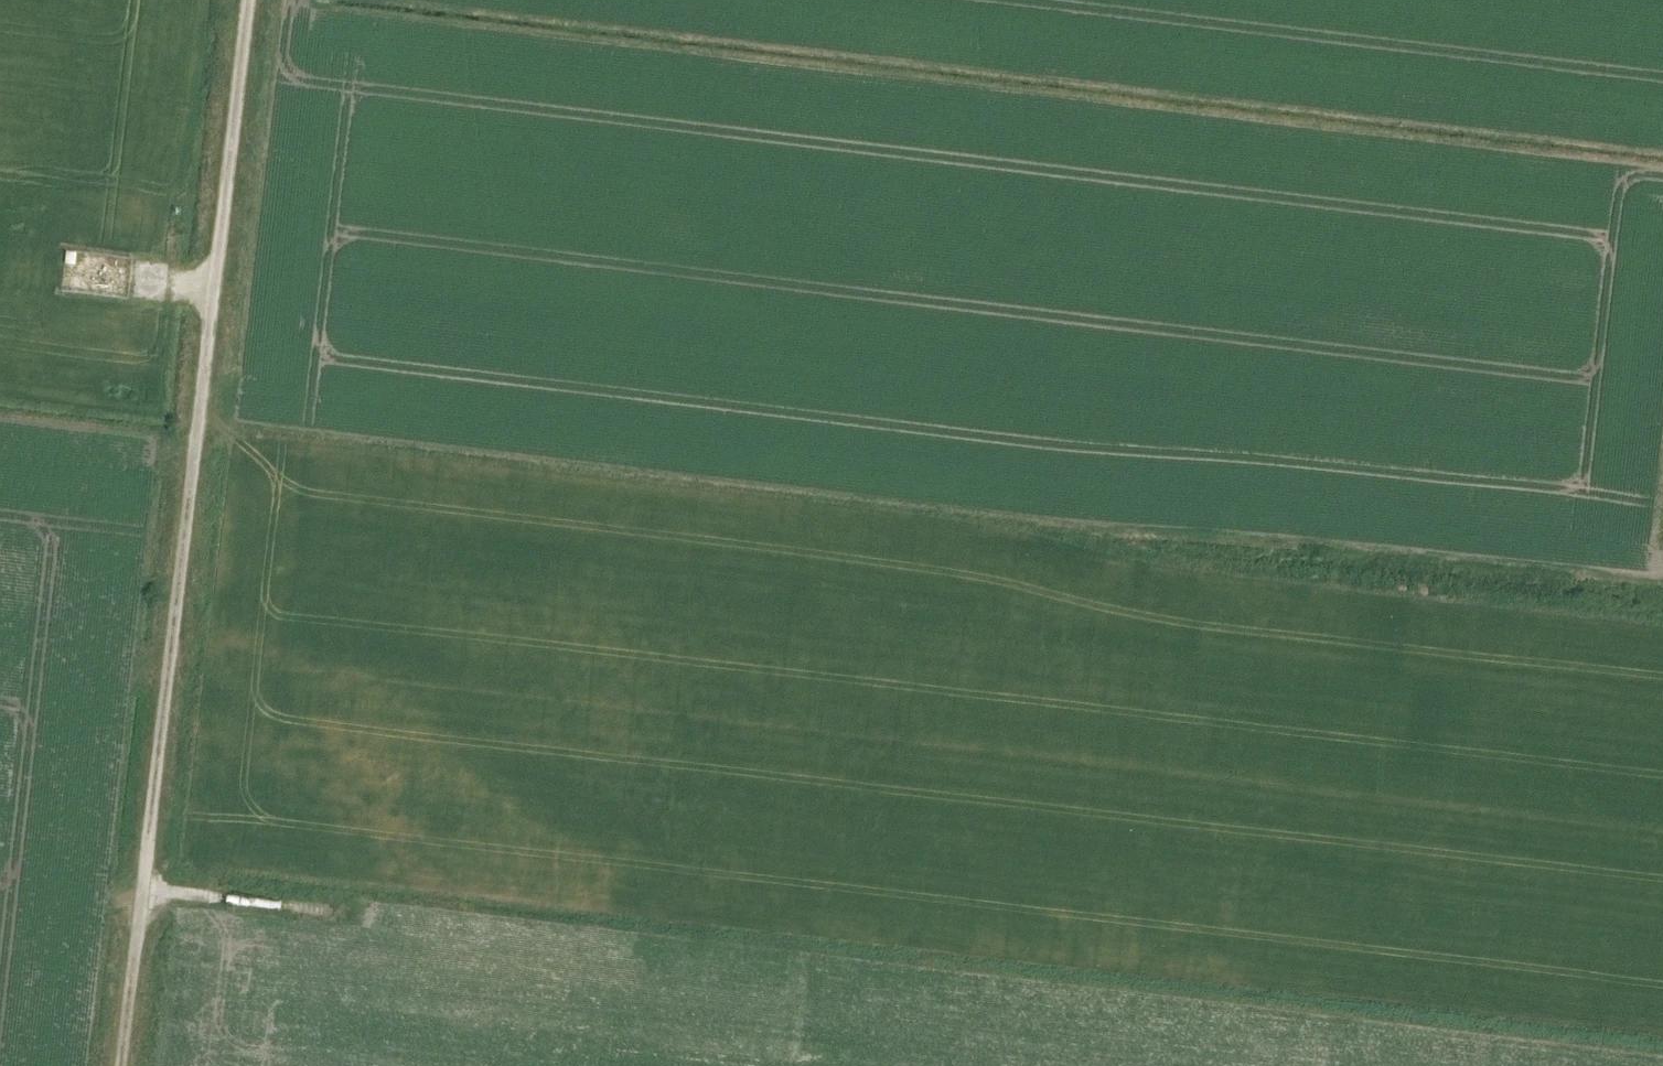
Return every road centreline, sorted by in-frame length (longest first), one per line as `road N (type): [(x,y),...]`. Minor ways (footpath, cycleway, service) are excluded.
road 1 (unclassified): [(121,1065),(249,0)]

